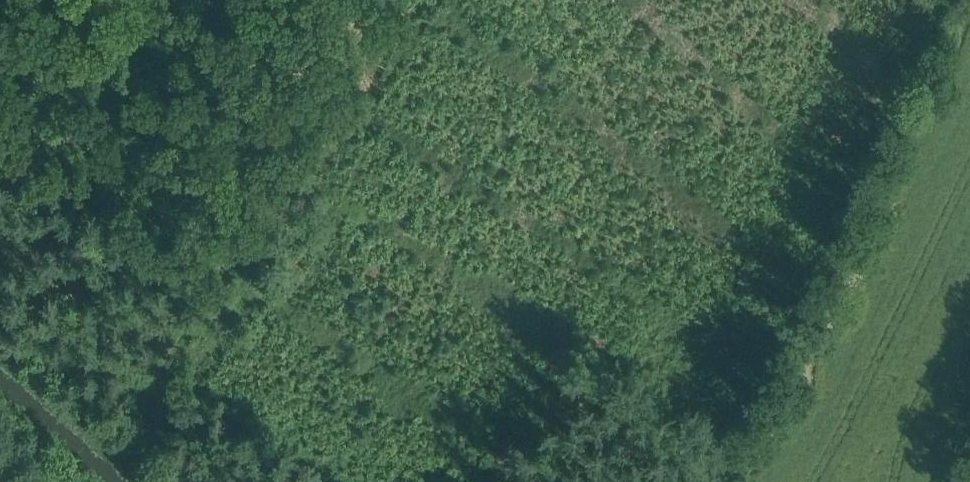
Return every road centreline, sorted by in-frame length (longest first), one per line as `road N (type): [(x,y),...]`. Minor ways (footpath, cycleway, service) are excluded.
road 1 (track): [(126,449),(394,0)]
road 2 (track): [(162,481),(0,334)]

